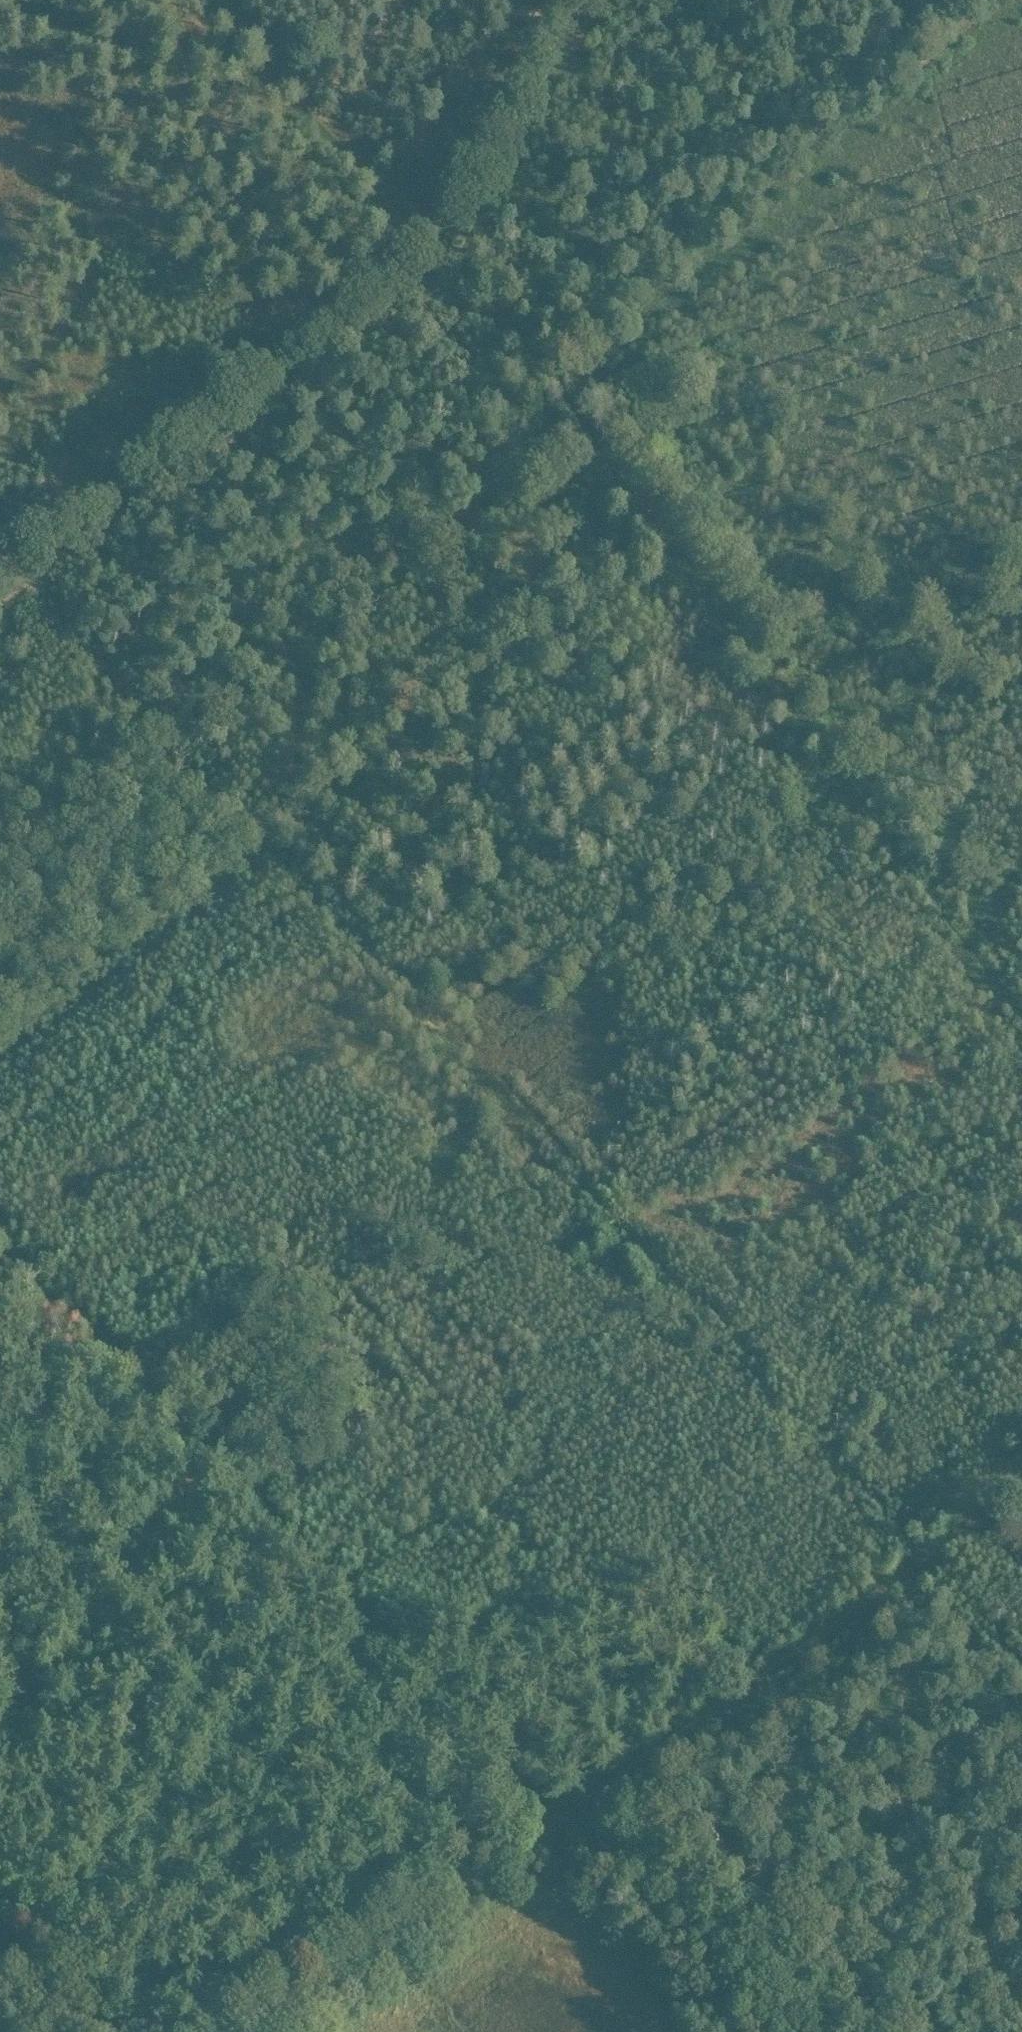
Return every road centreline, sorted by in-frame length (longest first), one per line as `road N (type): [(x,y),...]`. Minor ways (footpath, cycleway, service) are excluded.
road 1 (track): [(219,0),(426,236)]
road 2 (track): [(132,2031),(0,1908)]

